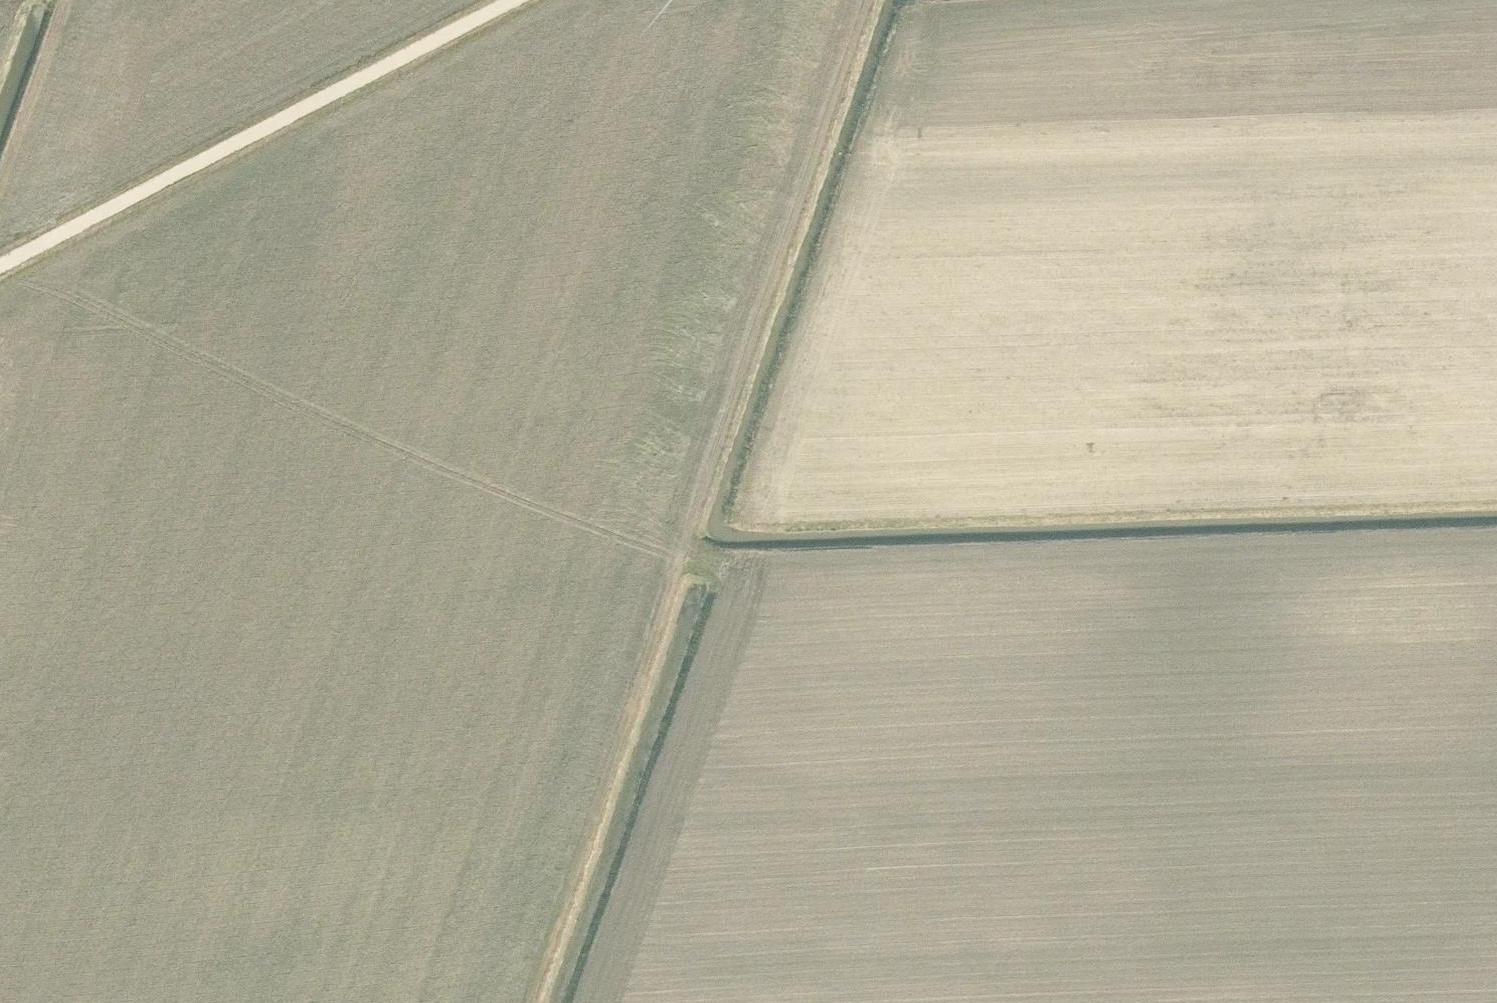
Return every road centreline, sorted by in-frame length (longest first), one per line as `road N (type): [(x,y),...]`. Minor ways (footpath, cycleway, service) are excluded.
road 1 (track): [(515,0),(0,266)]

